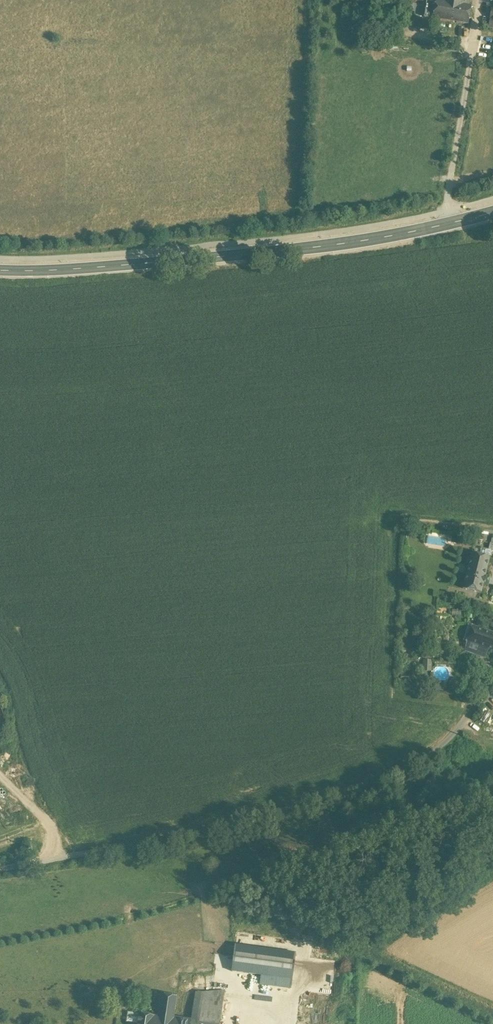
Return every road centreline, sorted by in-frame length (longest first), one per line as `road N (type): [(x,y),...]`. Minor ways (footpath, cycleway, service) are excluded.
road 1 (unclassified): [(0,866),(180,838),(400,771),(445,744),(492,684)]
road 2 (secondary): [(0,270),(336,244),(492,211)]

